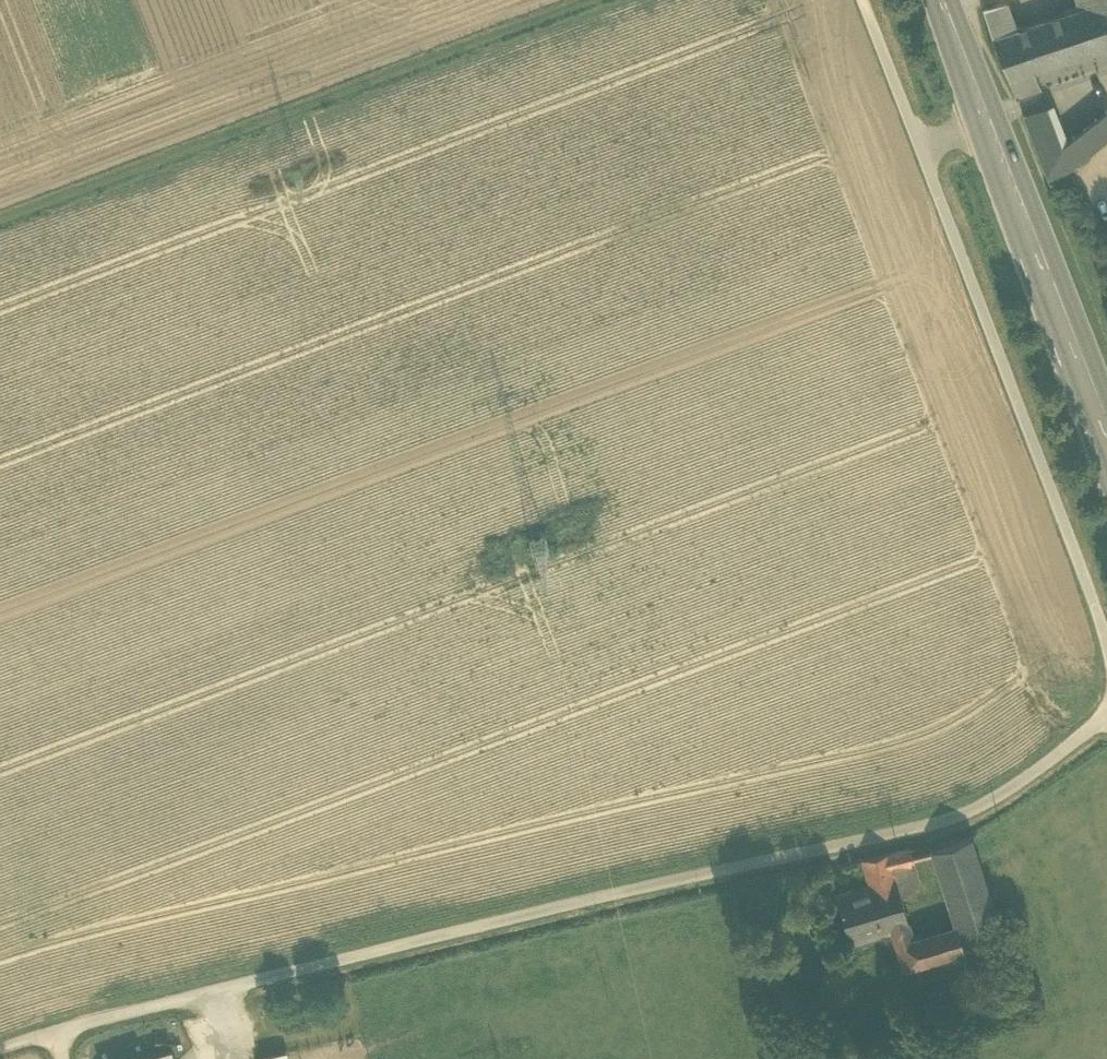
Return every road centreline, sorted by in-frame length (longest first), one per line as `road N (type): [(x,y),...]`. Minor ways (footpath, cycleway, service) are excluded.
road 1 (unclassified): [(1106,715),(975,811),(911,834),(722,869),(0,1051)]
road 2 (track): [(1106,644),(862,0)]
road 3 (unclassified): [(602,0),(0,222)]
road 4 (secondary): [(1106,442),(941,0)]

